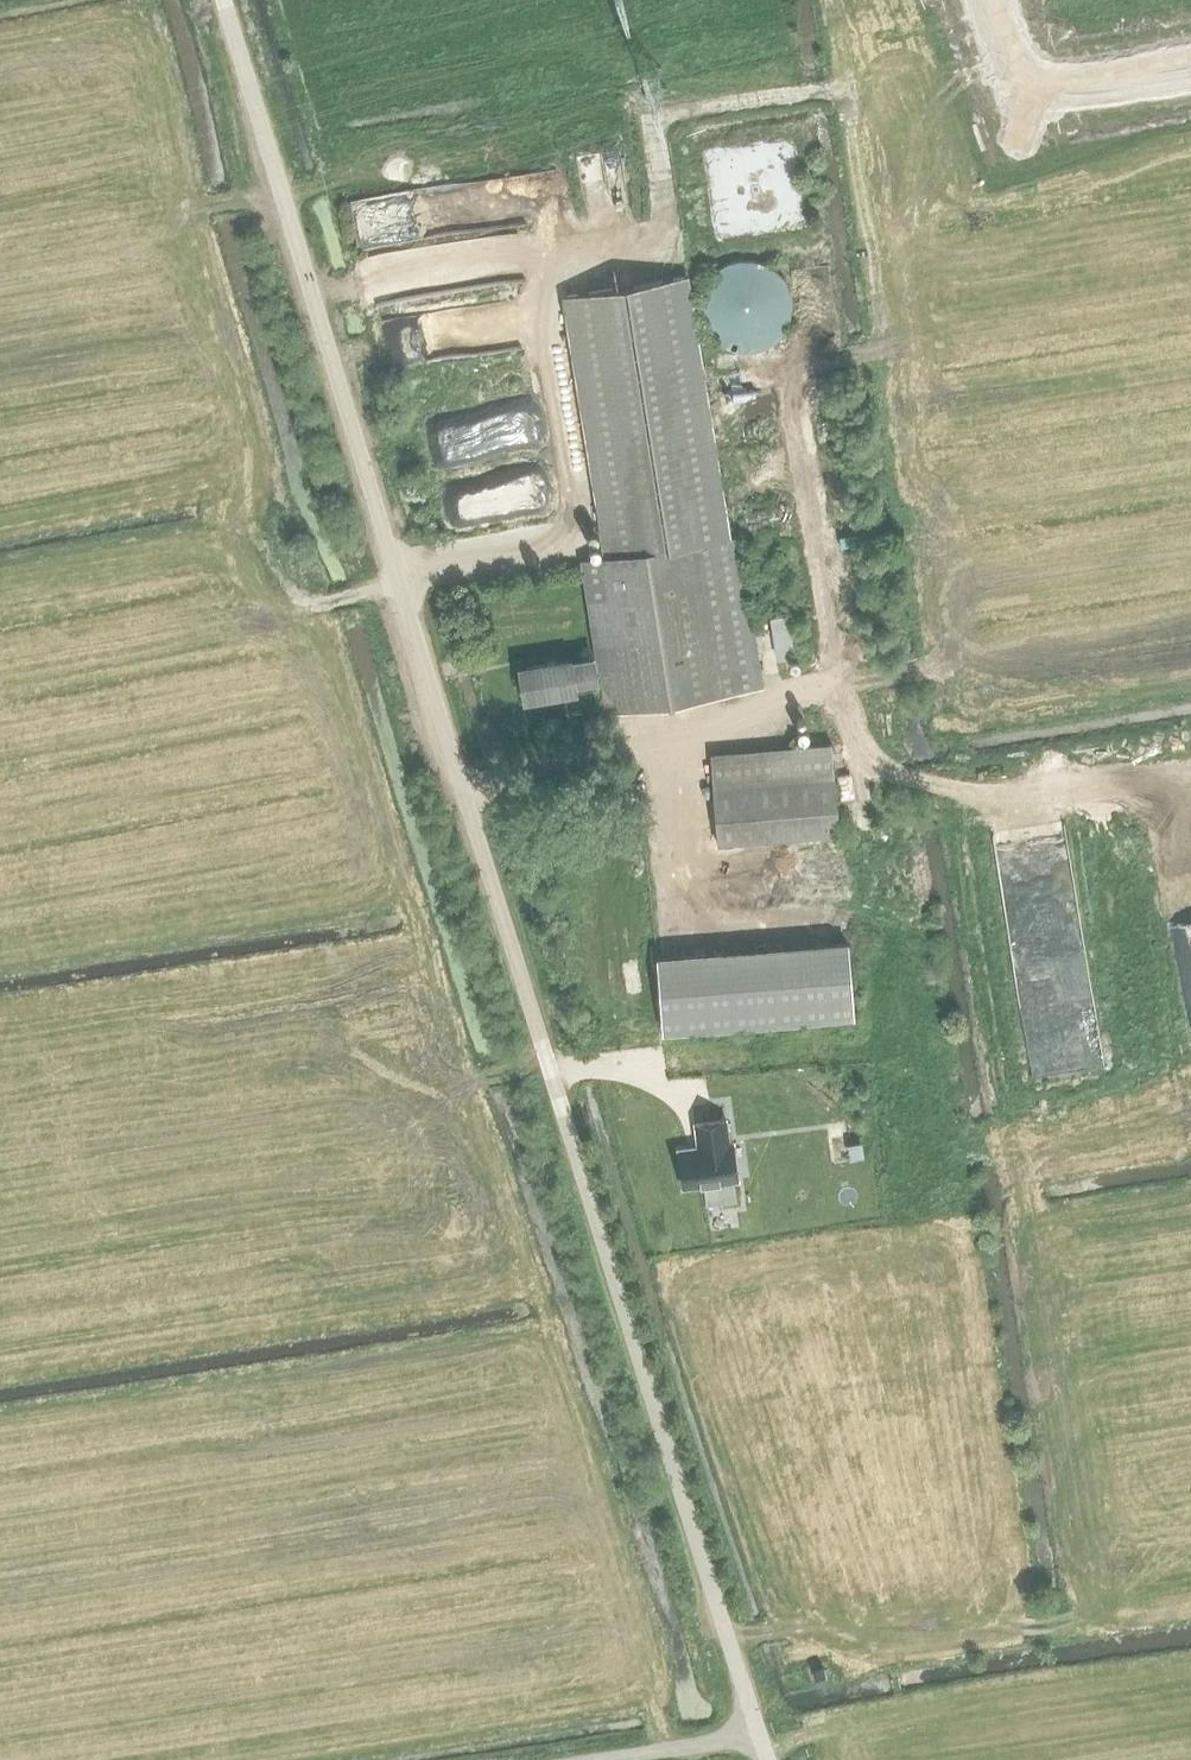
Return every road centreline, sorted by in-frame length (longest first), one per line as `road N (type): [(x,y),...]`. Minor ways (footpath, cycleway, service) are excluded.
road 1 (unclassified): [(761,1736),(224,0)]
road 2 (track): [(626,252),(671,247),(654,121),(844,89),(848,117),(1190,63)]
road 3 (track): [(253,526),(274,572),(306,602),(332,605),(400,584)]
road 4 (unclassified): [(607,1759),(761,1736)]

